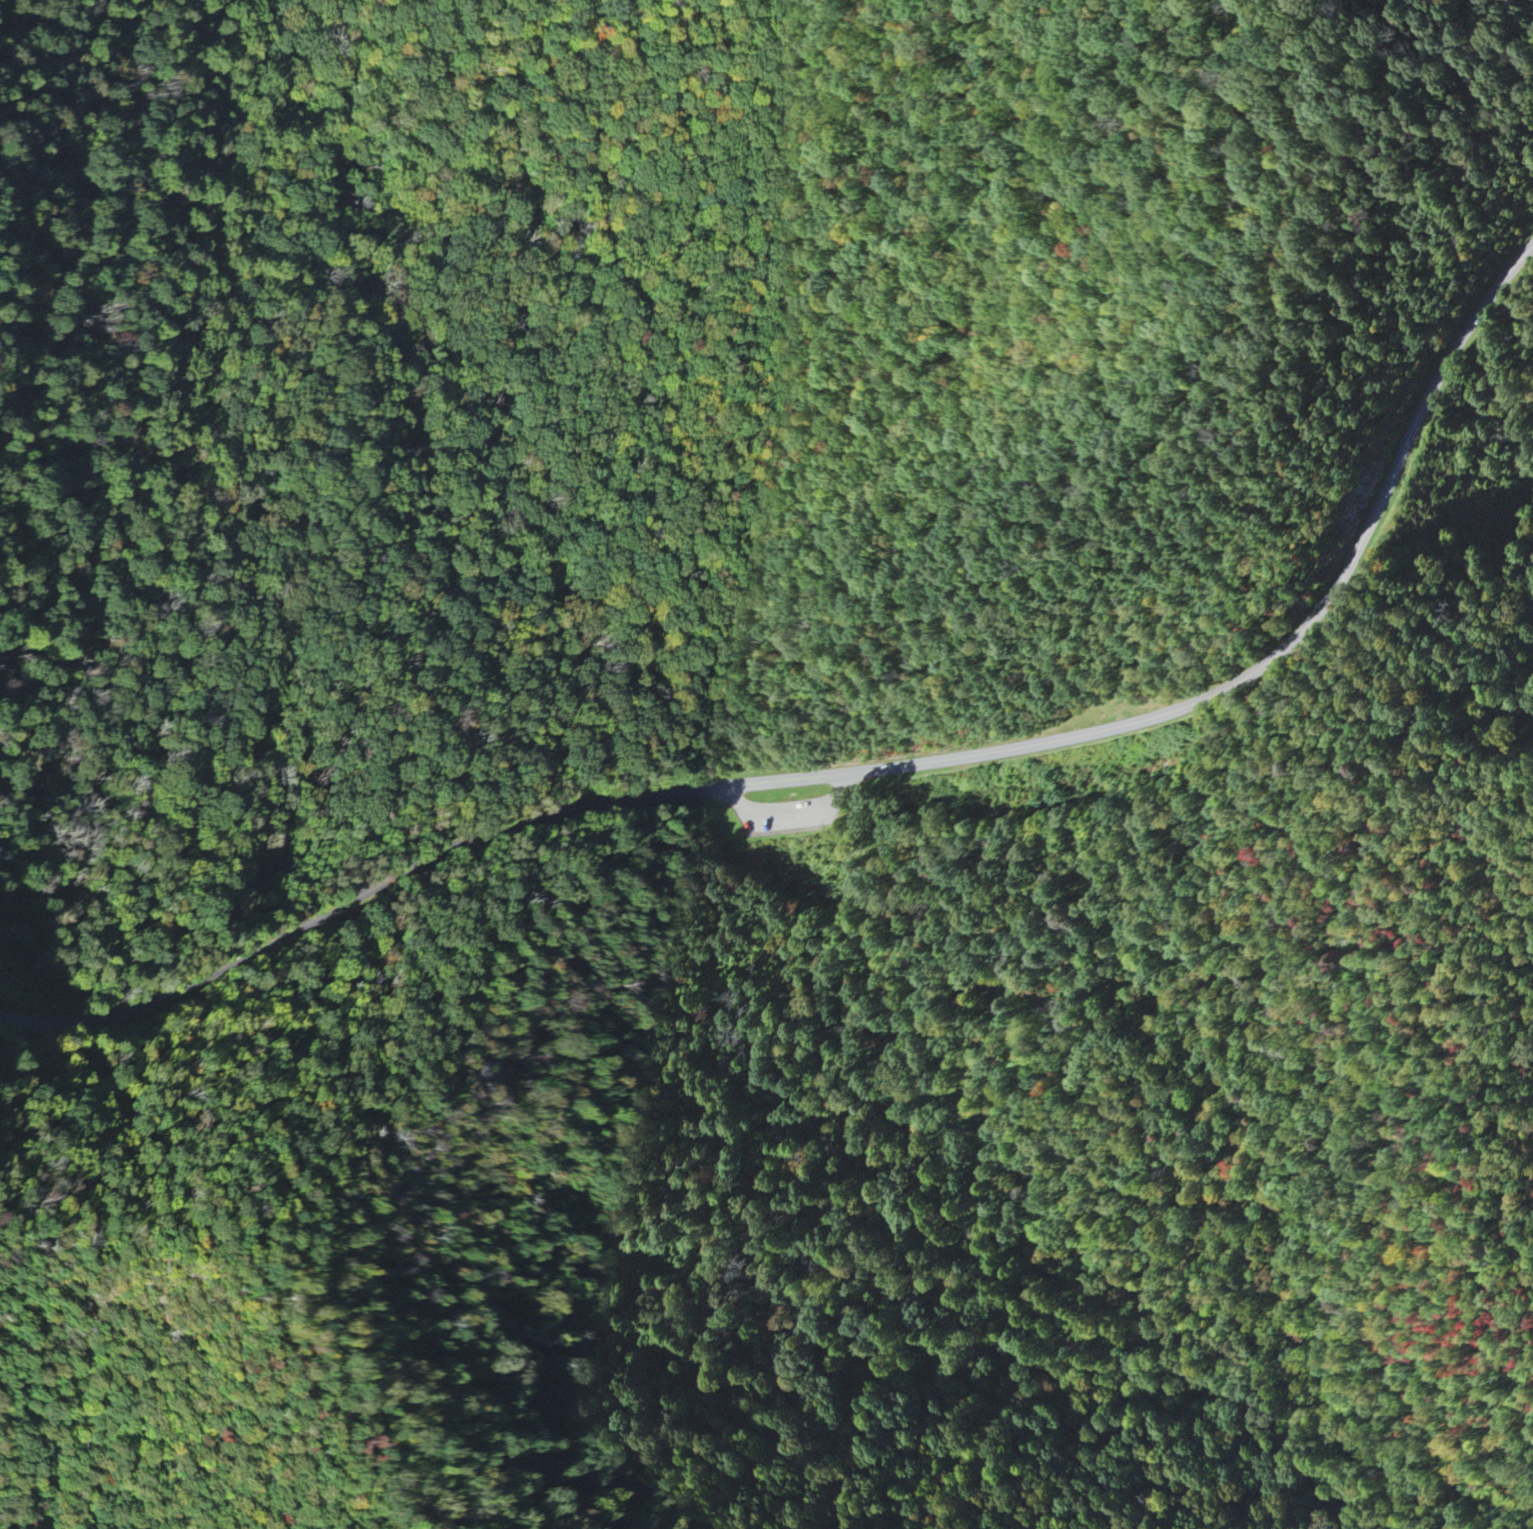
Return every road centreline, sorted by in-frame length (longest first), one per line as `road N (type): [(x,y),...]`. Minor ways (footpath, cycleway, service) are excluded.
road 1 (secondary): [(1532,237),(1470,329),(1329,601),(1266,664),(1205,700),(1113,731),(787,781),(612,792)]
road 2 (secondary): [(612,792),(306,923),(187,996),(125,1021),(46,1020),(0,1009)]

